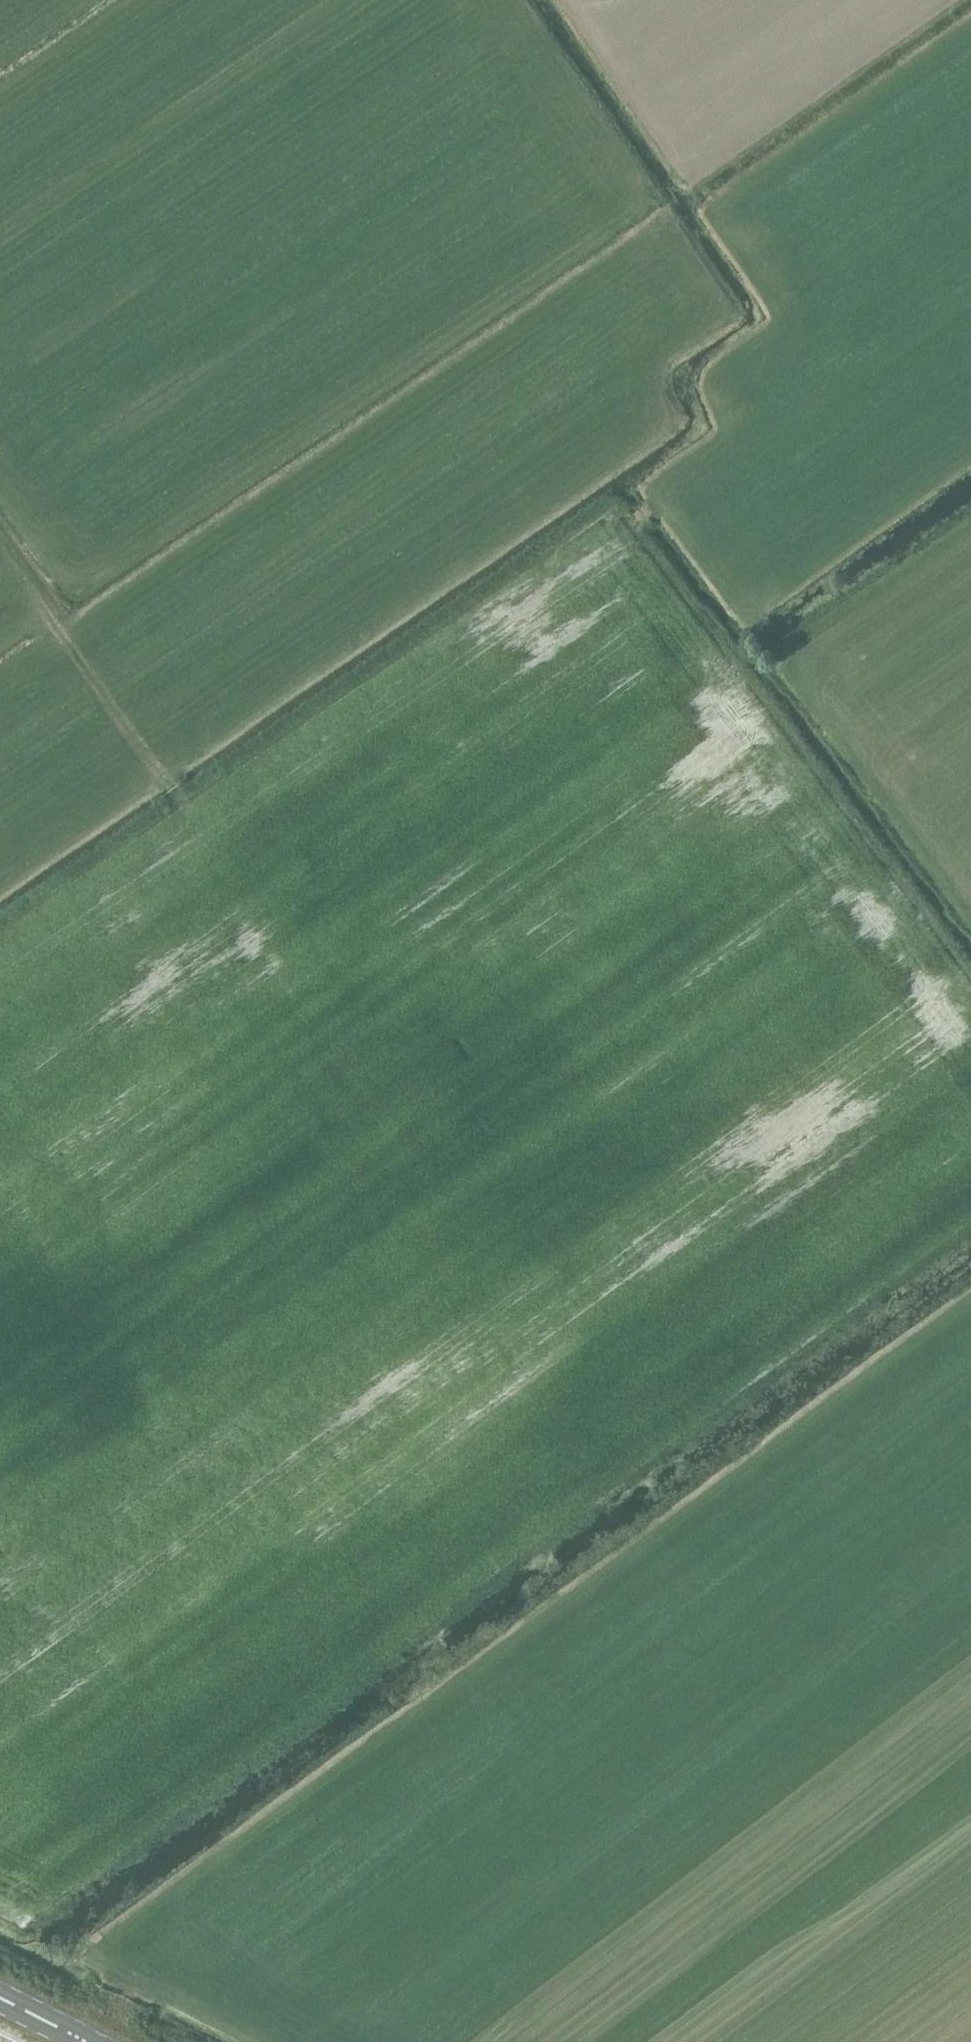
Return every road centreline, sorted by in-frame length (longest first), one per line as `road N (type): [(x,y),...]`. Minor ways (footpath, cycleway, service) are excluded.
road 1 (track): [(126,729),(42,601),(0,554)]

